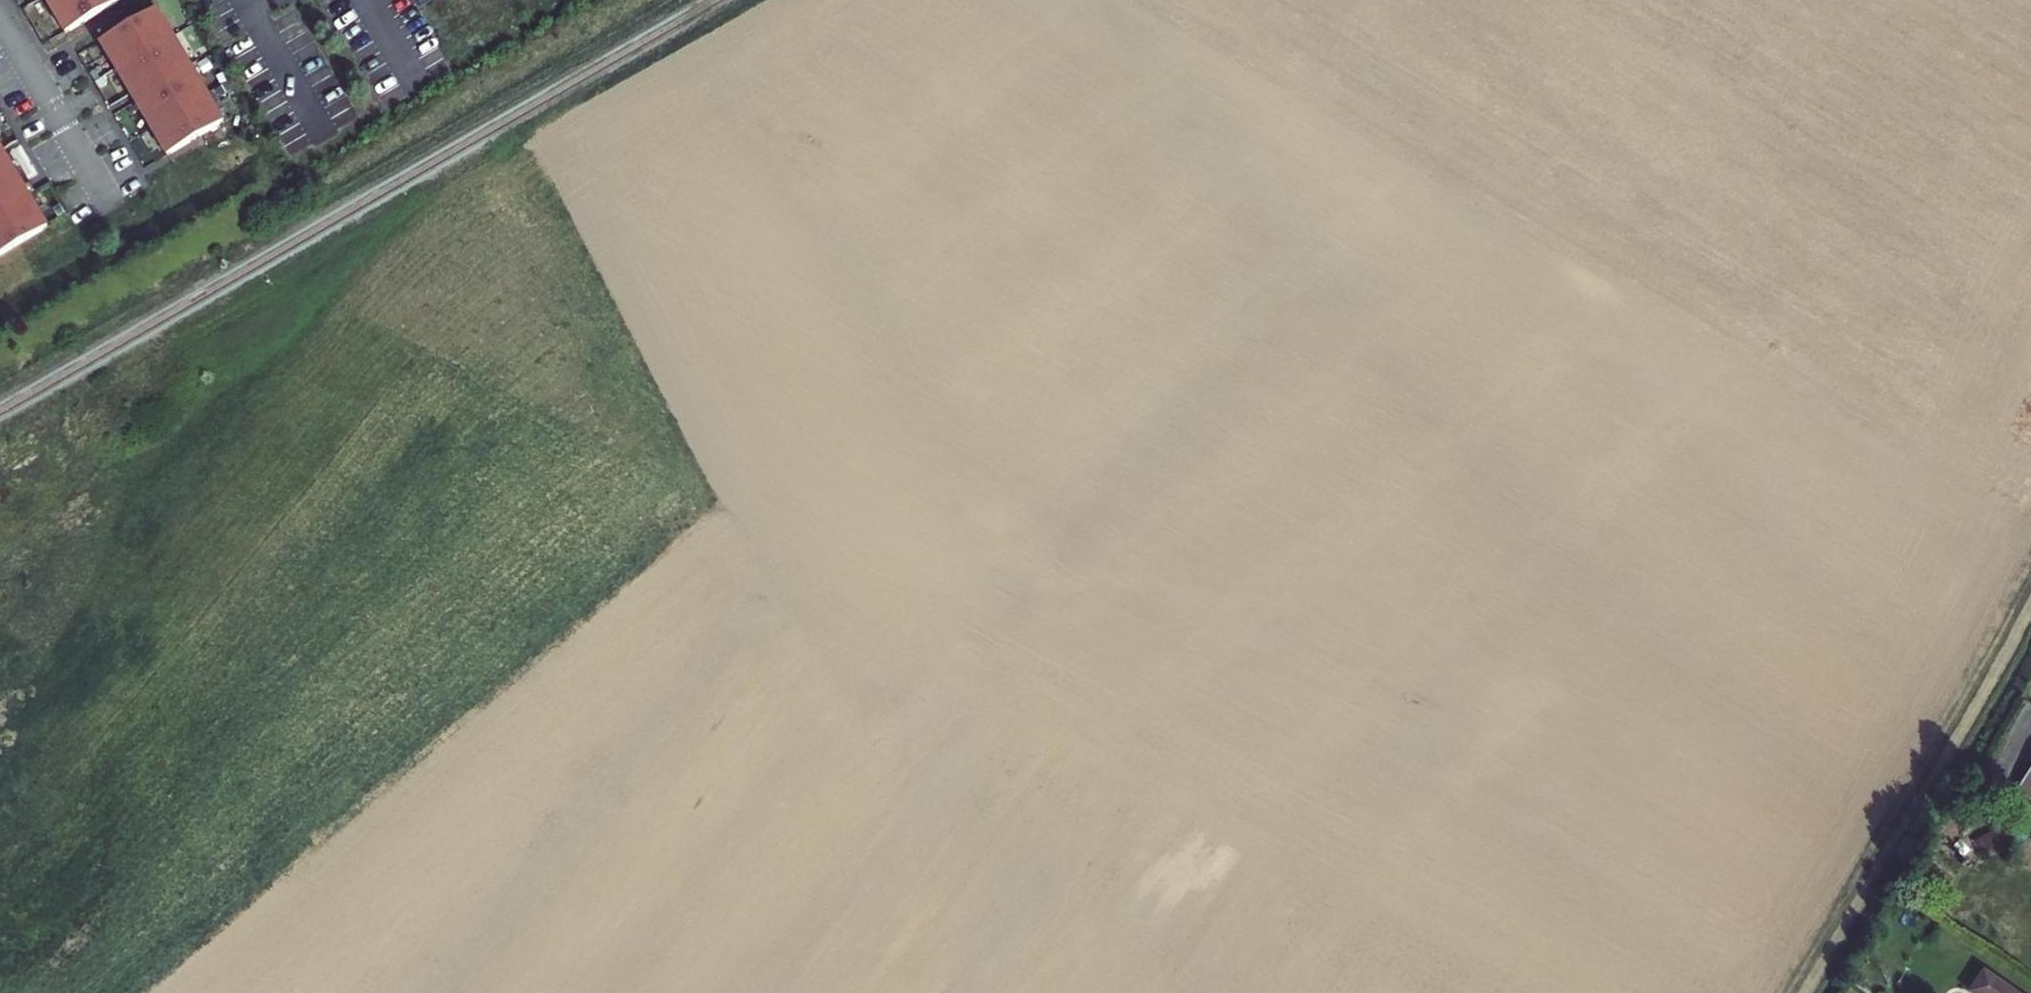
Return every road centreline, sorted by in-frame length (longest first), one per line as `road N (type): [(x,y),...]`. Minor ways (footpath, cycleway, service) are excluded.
road 1 (track): [(1791,992),(2030,590)]

